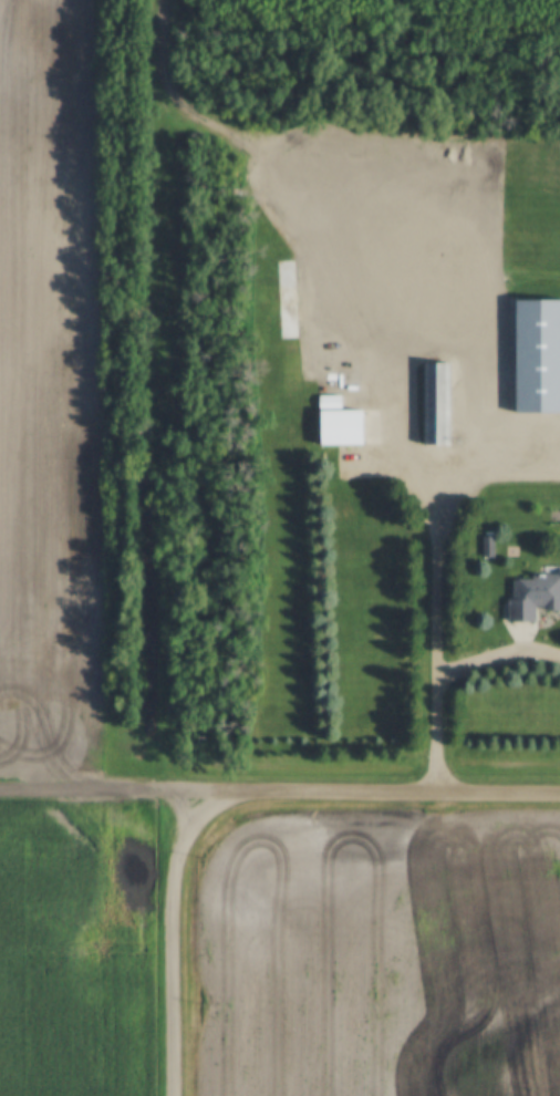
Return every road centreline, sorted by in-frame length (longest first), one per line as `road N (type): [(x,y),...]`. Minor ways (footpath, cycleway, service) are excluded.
road 1 (residential): [(559,790),(186,785)]
road 2 (residential): [(175,1095),(174,883),(182,840),(195,820),(243,785)]
road 3 (track): [(186,785),(0,784)]

